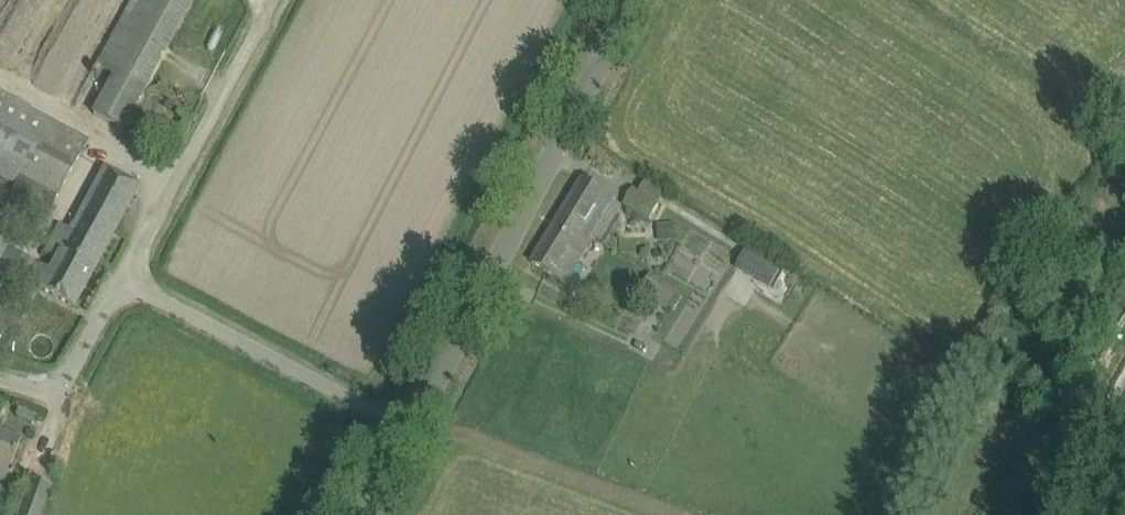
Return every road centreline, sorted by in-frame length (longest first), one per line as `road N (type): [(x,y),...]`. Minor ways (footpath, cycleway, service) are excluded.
road 1 (unclassified): [(412,430),(636,0)]
road 2 (unclassified): [(412,430),(121,281)]
road 3 (unclassified): [(121,281),(272,0)]
road 4 (unclassified): [(121,281),(65,379),(33,389),(0,379)]

